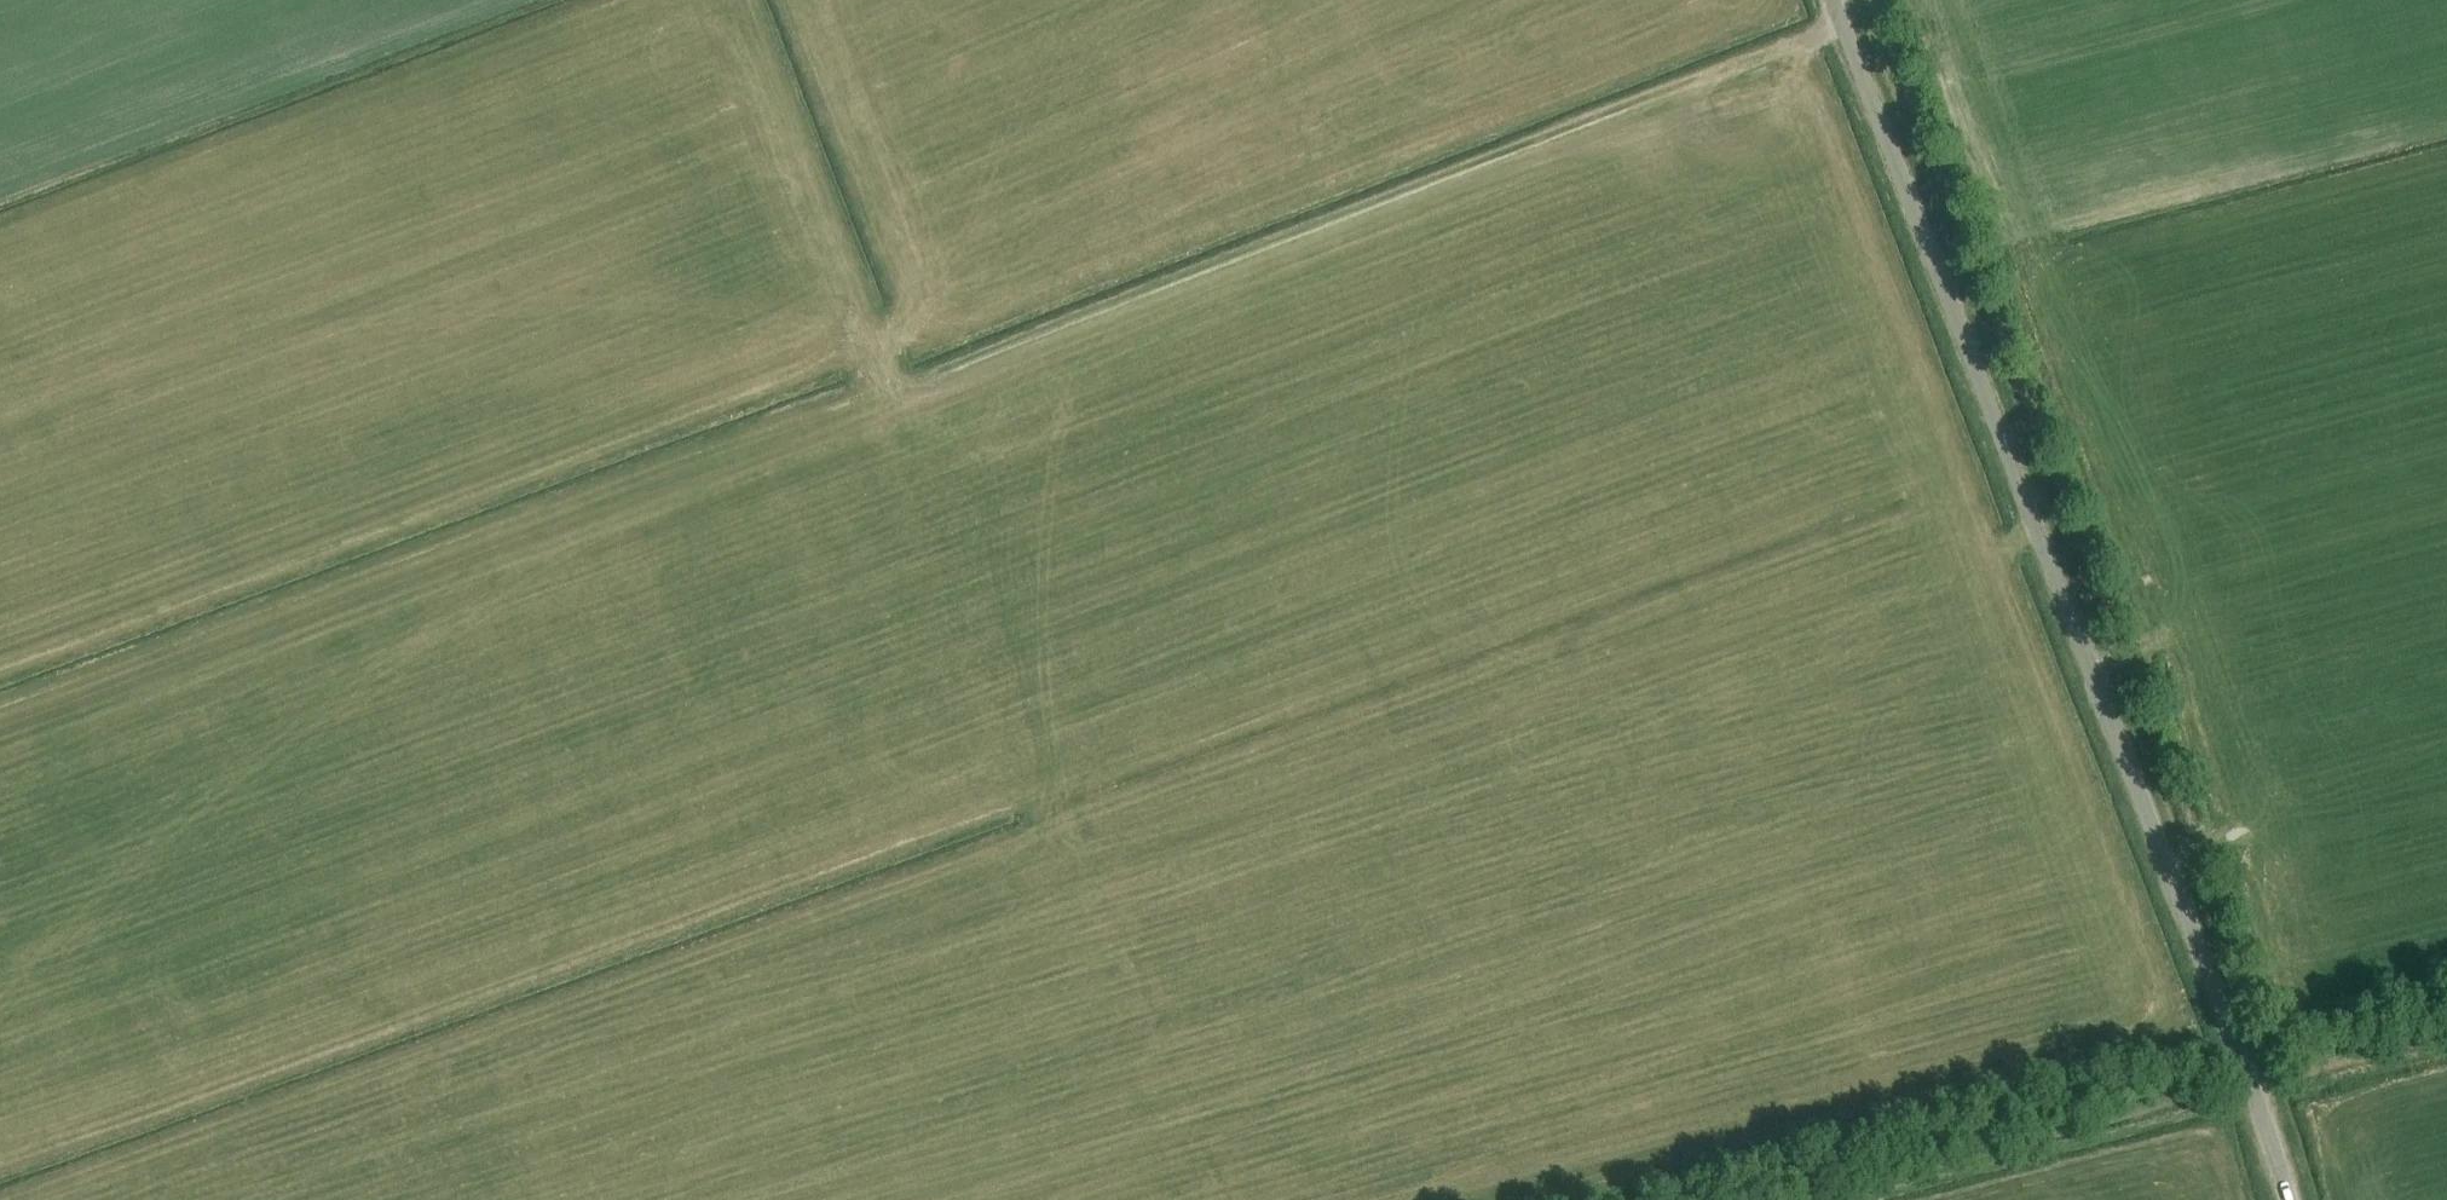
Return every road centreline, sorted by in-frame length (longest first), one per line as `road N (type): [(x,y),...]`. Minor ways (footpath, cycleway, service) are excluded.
road 1 (unclassified): [(2285,1199),(2253,1089),(1833,0)]
road 2 (track): [(2253,1089),(2446,1037)]

